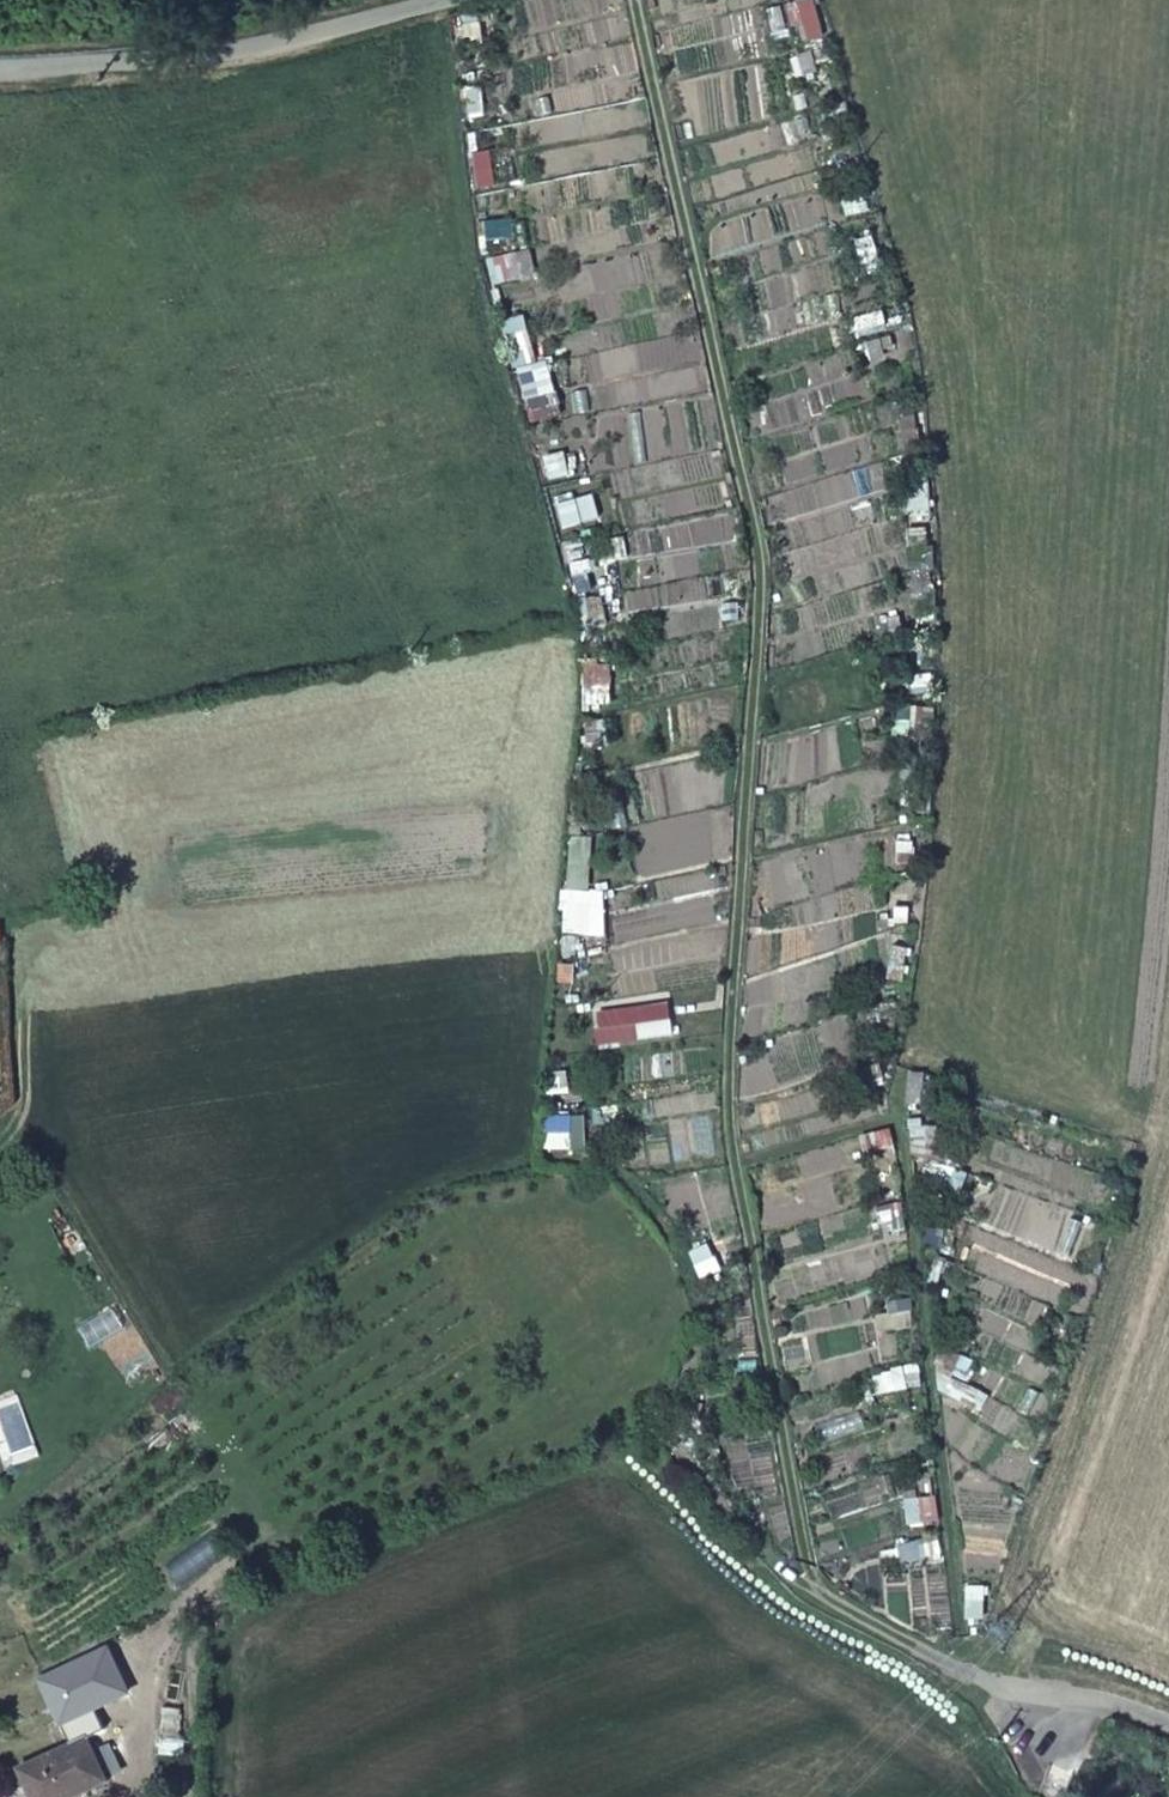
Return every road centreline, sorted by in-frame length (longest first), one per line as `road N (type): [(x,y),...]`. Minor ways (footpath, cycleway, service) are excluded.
road 1 (track): [(635,0),(756,550),(728,1129),(805,1554),(826,1597),(971,1676)]
road 2 (unclassified): [(399,0),(110,59),(0,66)]

